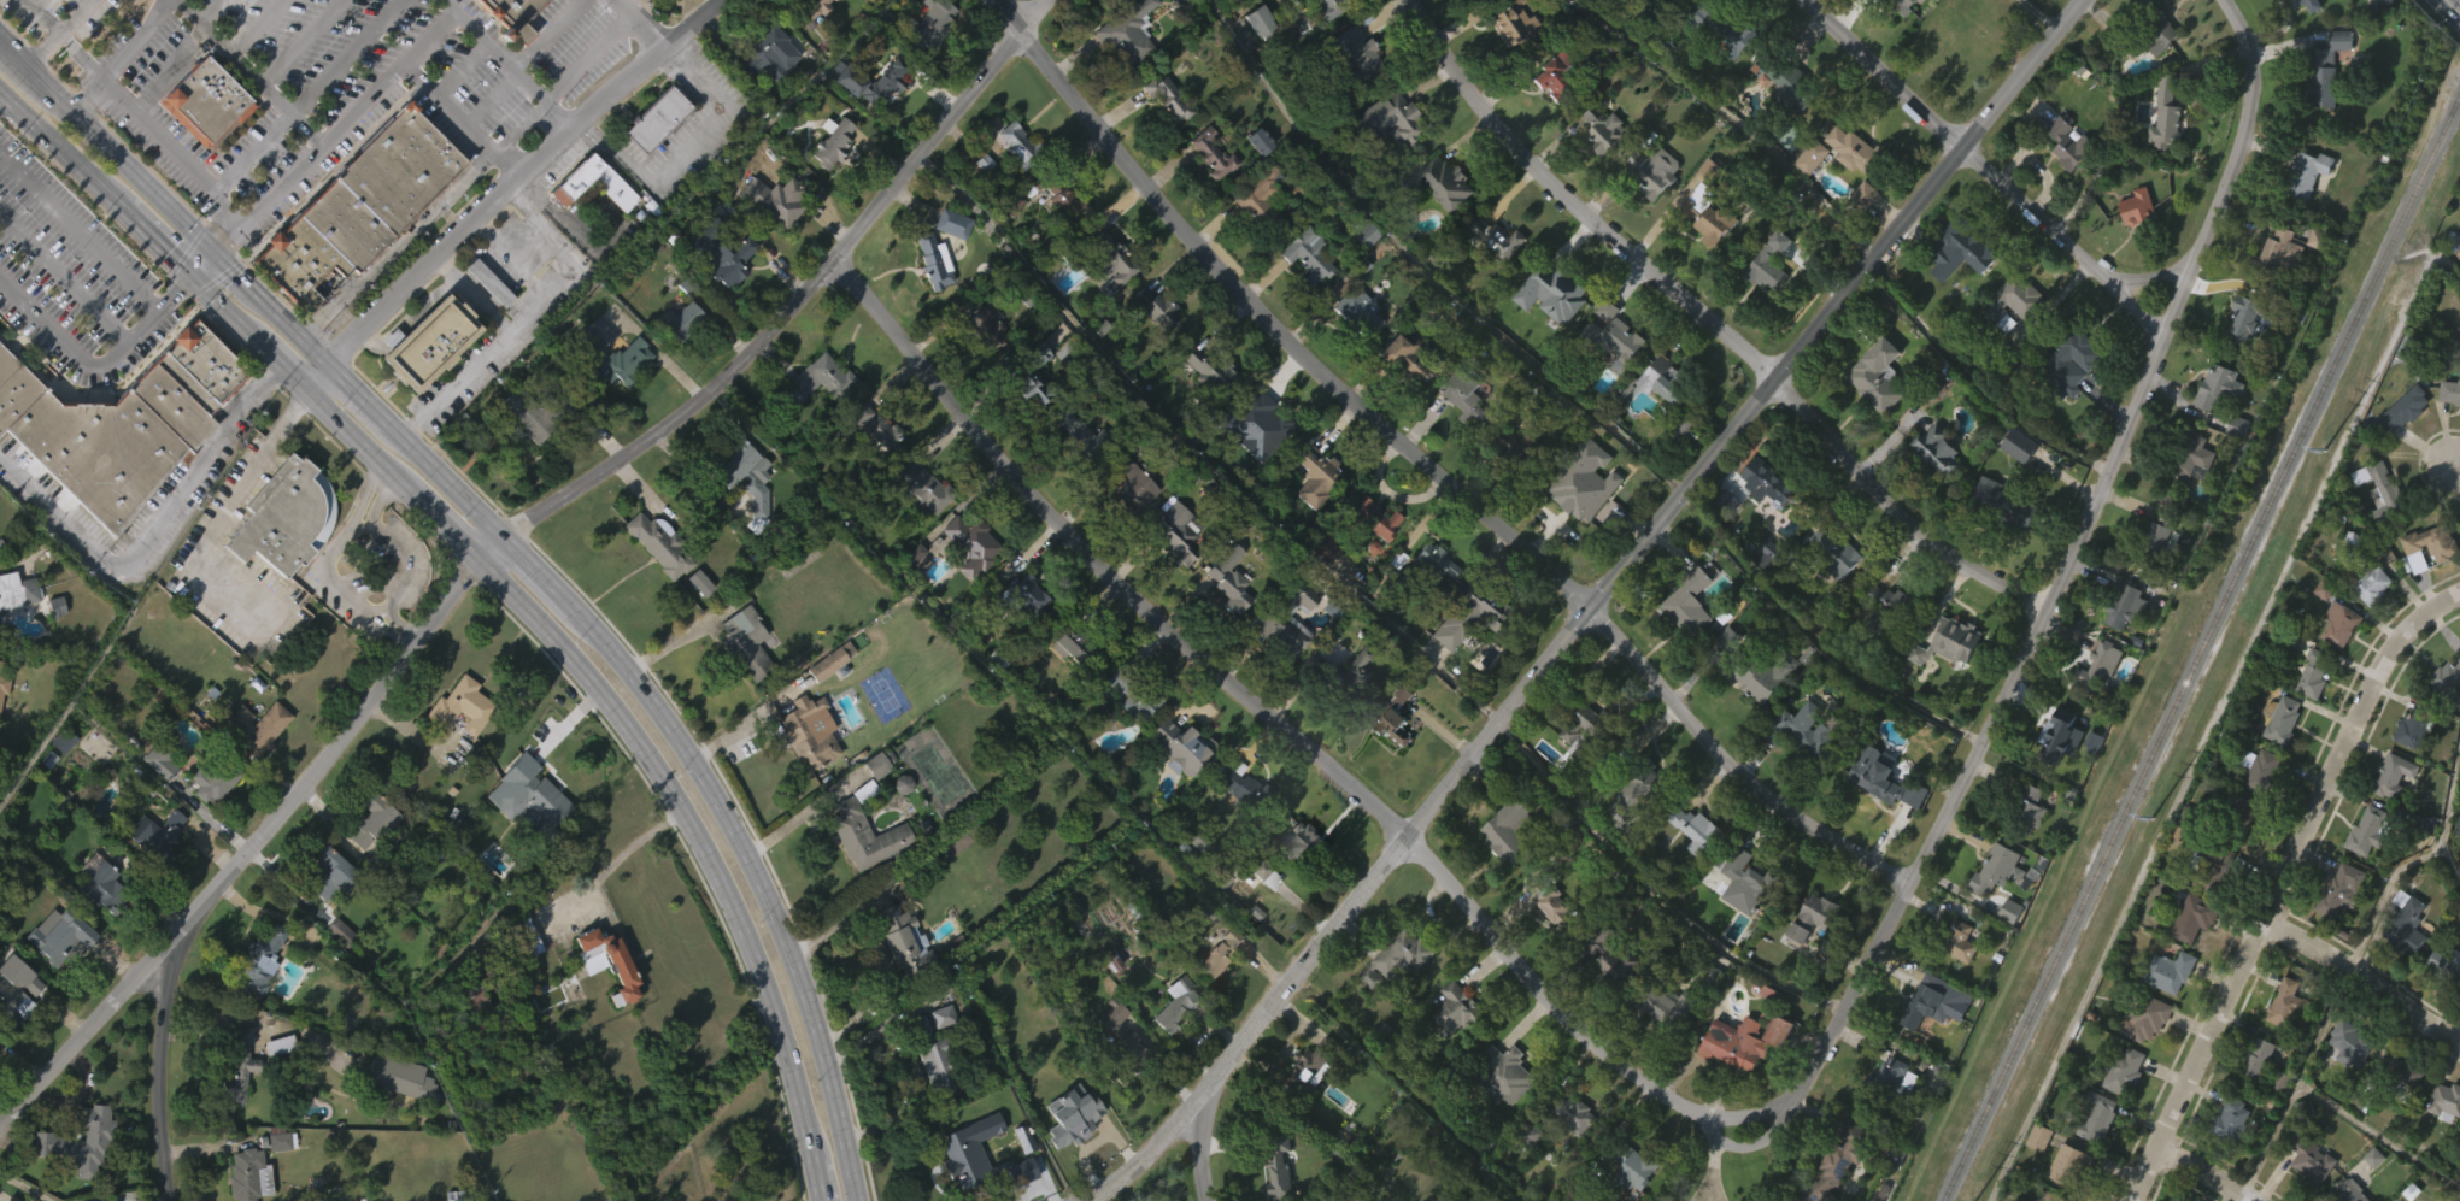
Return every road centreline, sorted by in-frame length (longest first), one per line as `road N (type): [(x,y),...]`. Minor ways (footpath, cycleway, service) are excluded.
road 1 (residential): [(1079,1200),(1146,1155),(1227,1062),(2085,0)]
road 2 (residential): [(994,0),(1263,318),(1590,610),(1705,746),(1848,854),(1913,878)]
road 3 (residential): [(2230,0),(2251,51),(2245,126),(2084,542),(1807,1083),(1781,1106),(1727,1121)]
road 4 (residential): [(835,258),(1031,501),(1119,591),(1405,837),(1513,964),(1608,1059),(1690,1118),(1727,1121)]
road 5 (residential): [(1413,0),(1467,94),(1573,208),(1779,384),(1909,526),(1979,579),(2050,611)]
road 6 (residential): [(504,534),(594,481),(721,382),(1049,0)]
road 7 (residential): [(0,1128),(354,728),(477,559)]
road 8 (primary): [(477,559),(600,685),(646,746),(727,883),(767,973),(810,1149)]
road 9 (residential): [(2132,1200),(2395,658),(2436,612),(2459,600)]
road 10 (primary): [(855,1200),(798,970),(748,854),(685,731),(580,607)]
road 11 (residential): [(327,360),(512,181),(722,0)]
road 12 (residential): [(1805,0),(2108,281),(2157,355)]
road 13 (primary): [(327,360),(28,64)]
road 14 (residential): [(183,924),(163,1084),(175,1200)]
road 15 (residential): [(2272,916),(2459,1038)]
road 16 (primary): [(0,91),(119,201)]
road 17 (primary): [(504,534),(389,420)]
road 18 (residential): [(1216,1200),(1203,1146),(1227,1062)]
road 19 (primary): [(303,384),(397,478)]

